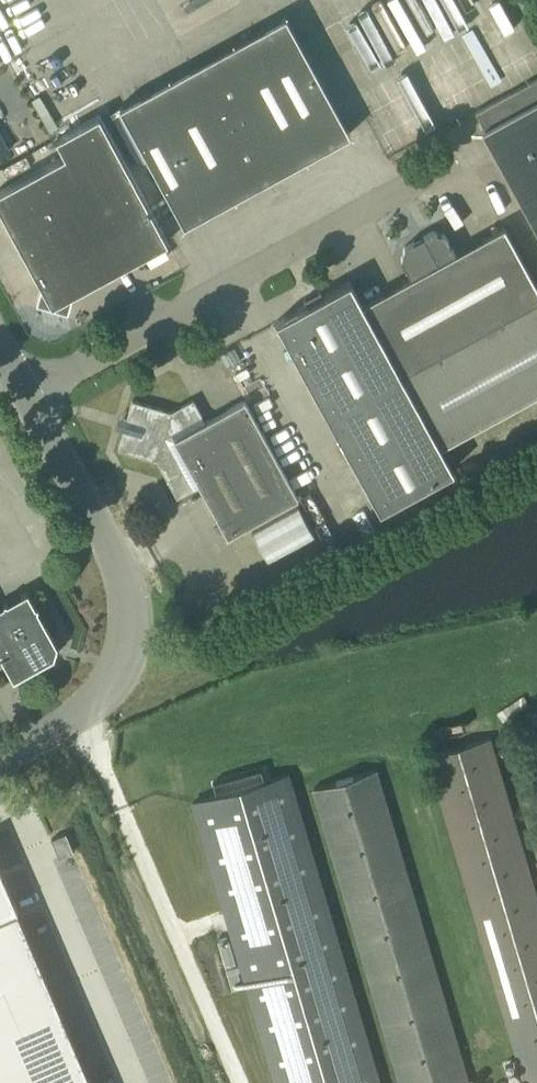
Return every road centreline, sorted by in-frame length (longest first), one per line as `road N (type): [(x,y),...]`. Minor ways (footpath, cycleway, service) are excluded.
road 1 (unclassified): [(31,400),(428,169)]
road 2 (unclassified): [(0,768),(109,698),(130,654),(130,600),(114,556),(31,400)]

